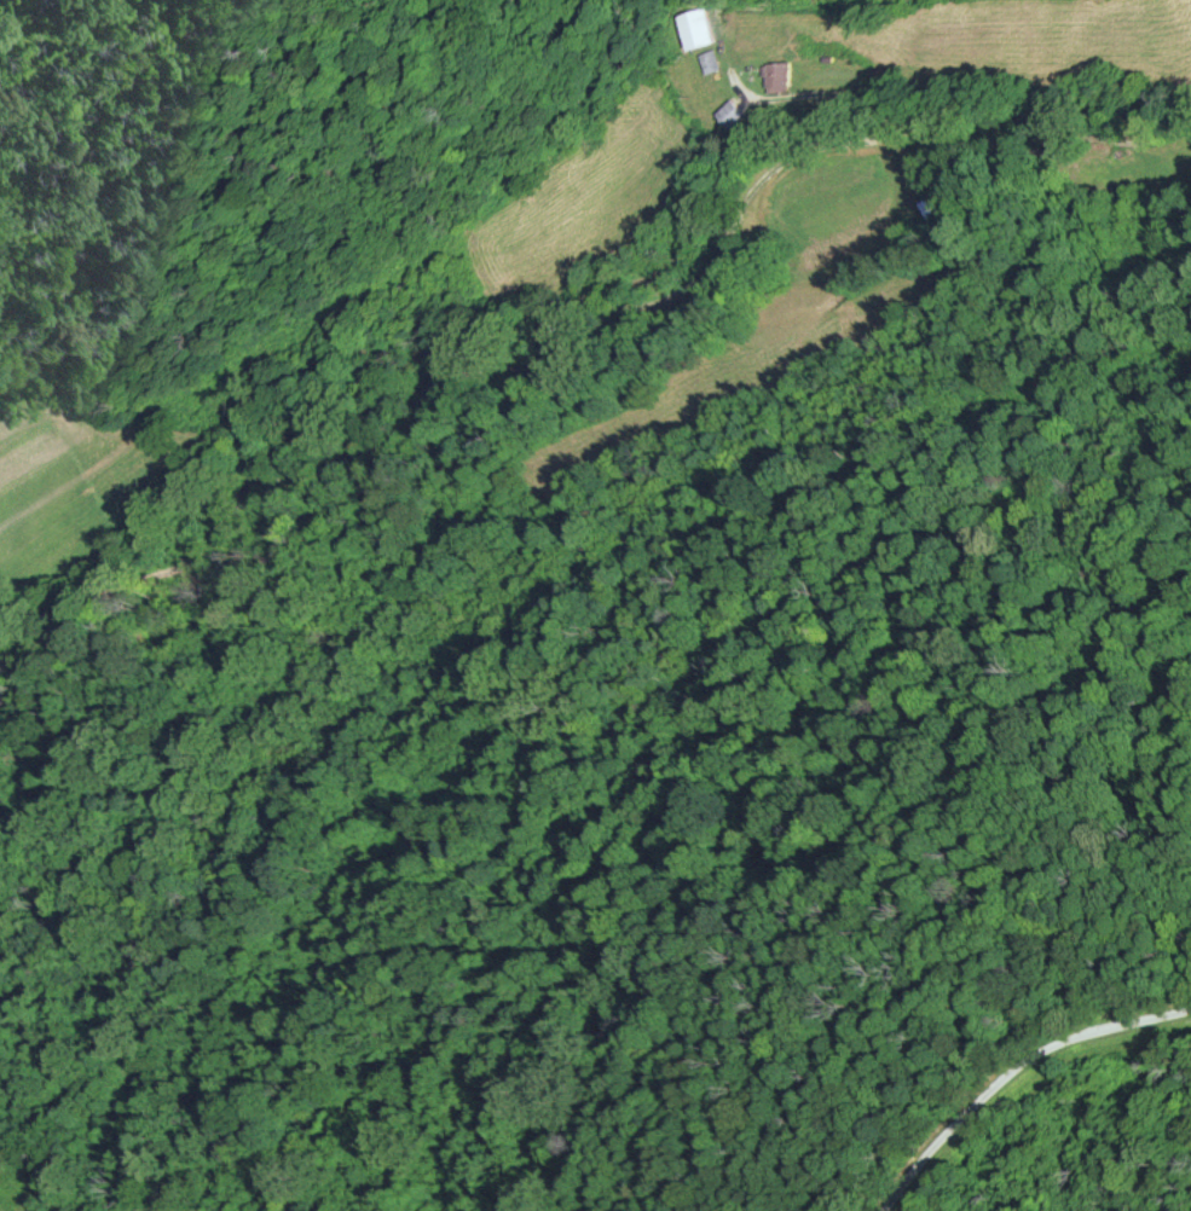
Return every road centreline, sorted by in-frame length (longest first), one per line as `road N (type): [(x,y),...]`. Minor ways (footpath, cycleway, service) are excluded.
road 1 (residential): [(0,659),(34,615),(243,535),(376,460),(834,168),(1058,150),(1190,126)]
road 2 (residential): [(1190,1007),(1051,1043),(971,1097),(884,1210)]

